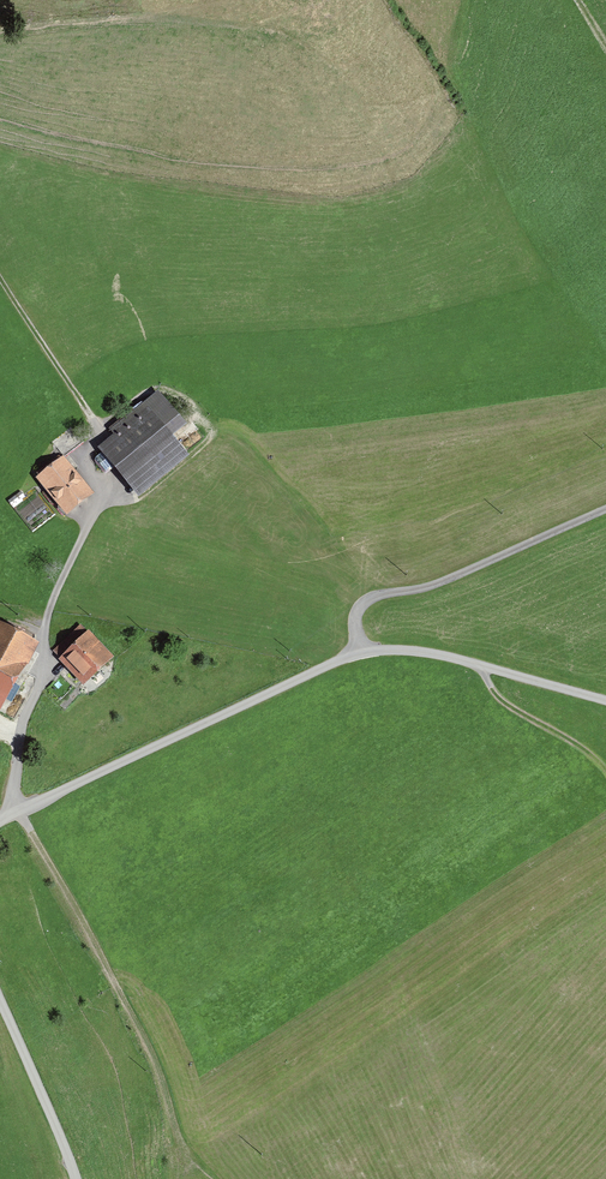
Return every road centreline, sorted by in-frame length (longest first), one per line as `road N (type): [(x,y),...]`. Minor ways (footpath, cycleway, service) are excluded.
road 1 (unclassified): [(0,822),(358,654),(434,654),(605,700)]
road 2 (track): [(19,812),(153,1055),(178,1133)]
road 3 (unclassified): [(76,1178),(0,1000)]
road 4 (track): [(0,278),(92,418)]
road 5 (track): [(484,666),(500,698),(598,759)]

